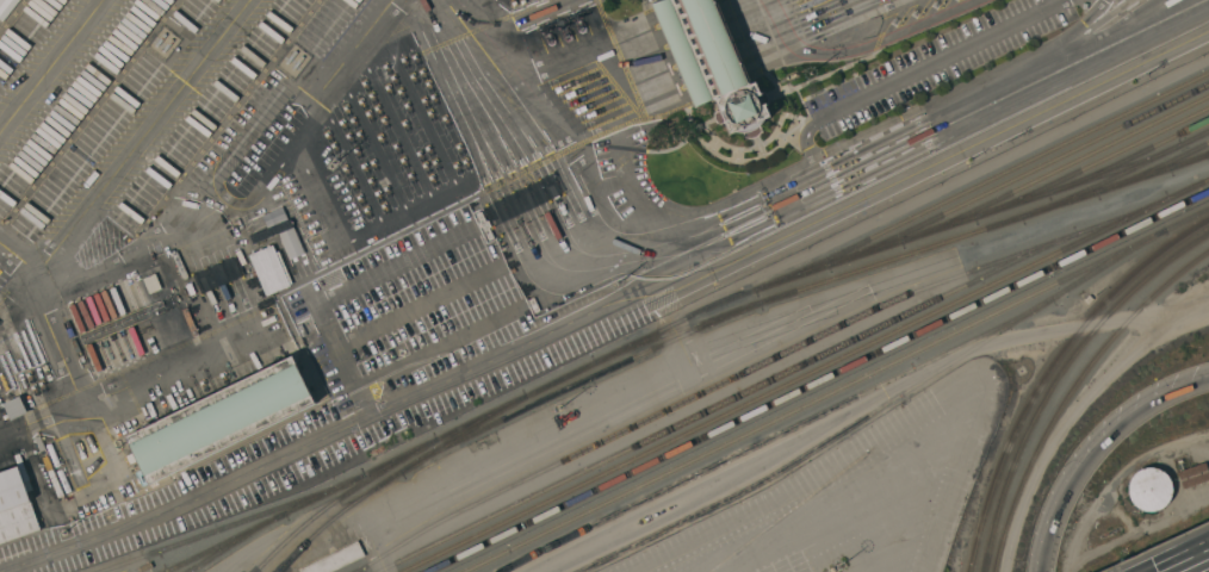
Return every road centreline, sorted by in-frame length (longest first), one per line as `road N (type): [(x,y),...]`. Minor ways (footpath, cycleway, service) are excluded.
road 1 (motorway): [(1208,386),(1179,393),(1128,424),(1083,471),(1050,540),(1046,571)]

